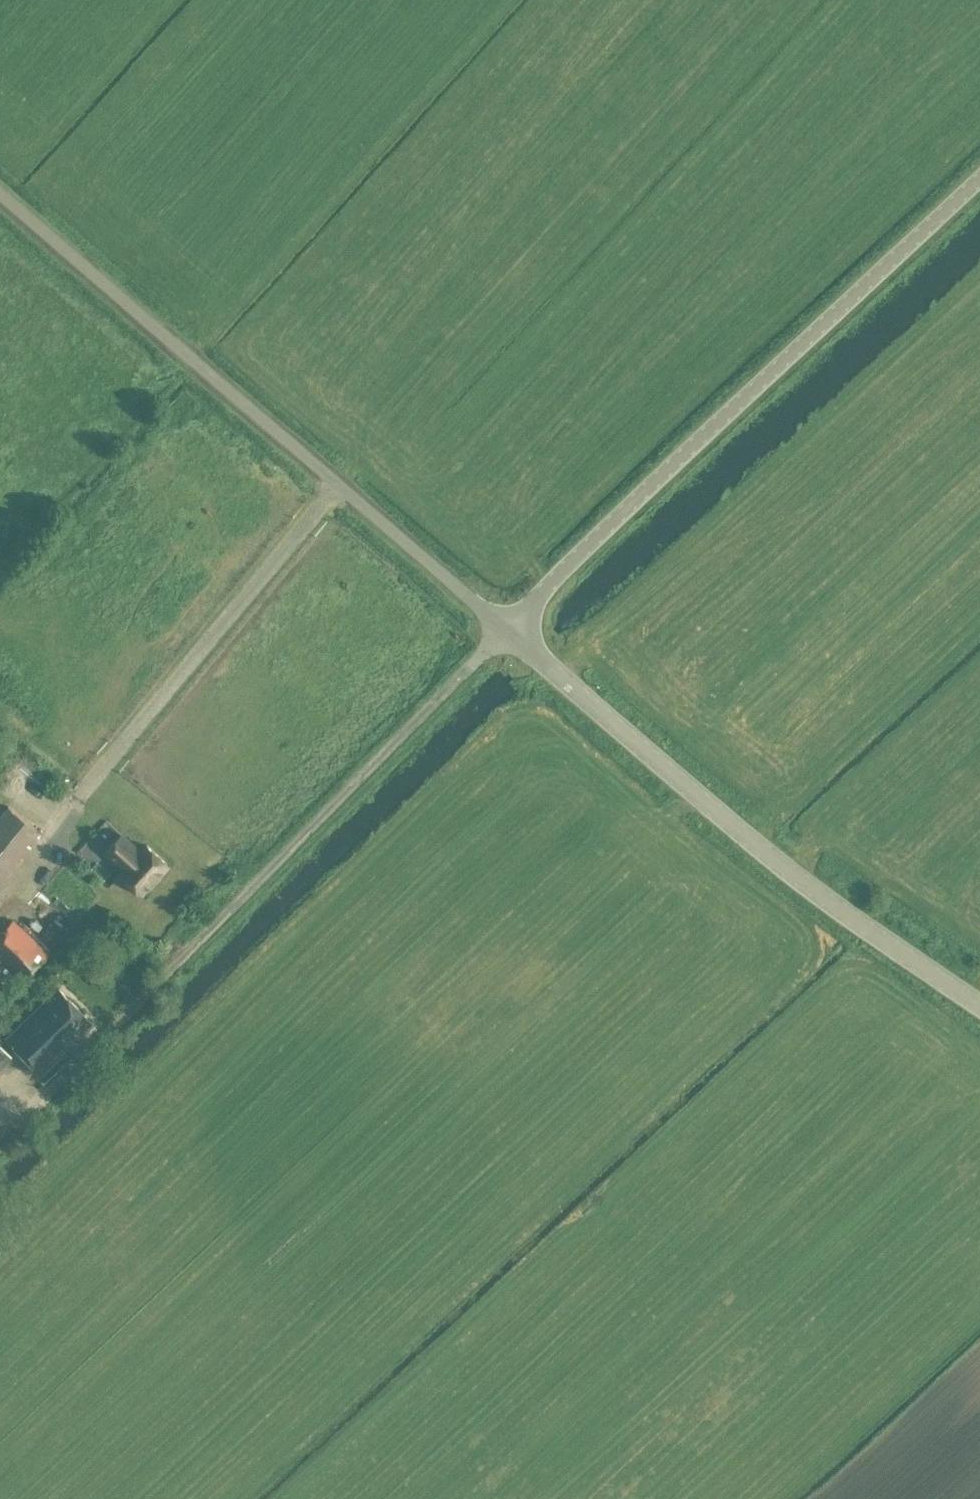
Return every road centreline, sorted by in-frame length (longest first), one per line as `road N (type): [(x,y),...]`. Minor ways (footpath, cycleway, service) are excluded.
road 1 (unclassified): [(507,627),(0,190)]
road 2 (unclassified): [(507,627),(979,180)]
road 3 (unclassified): [(979,1004),(832,903),(507,627)]

